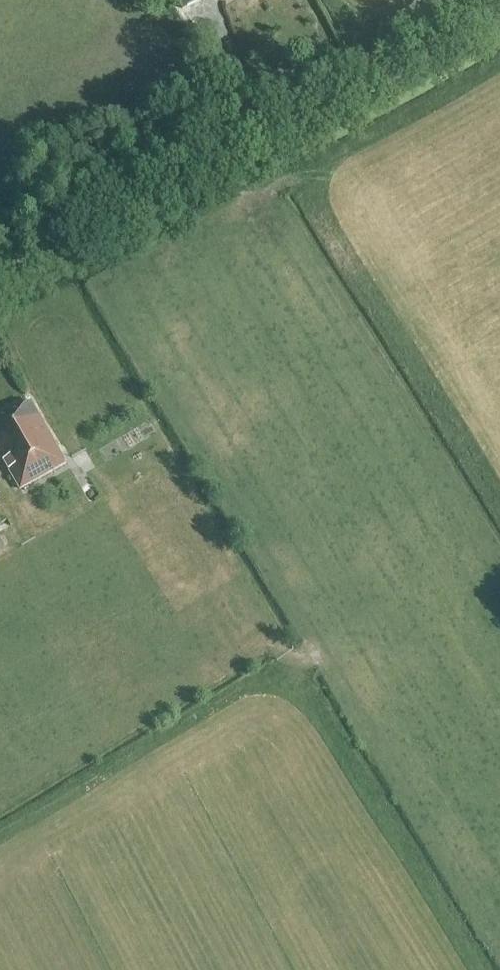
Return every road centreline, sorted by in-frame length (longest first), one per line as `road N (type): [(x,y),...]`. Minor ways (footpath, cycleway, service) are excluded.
road 1 (unclassified): [(0,280),(74,250),(499,11)]

